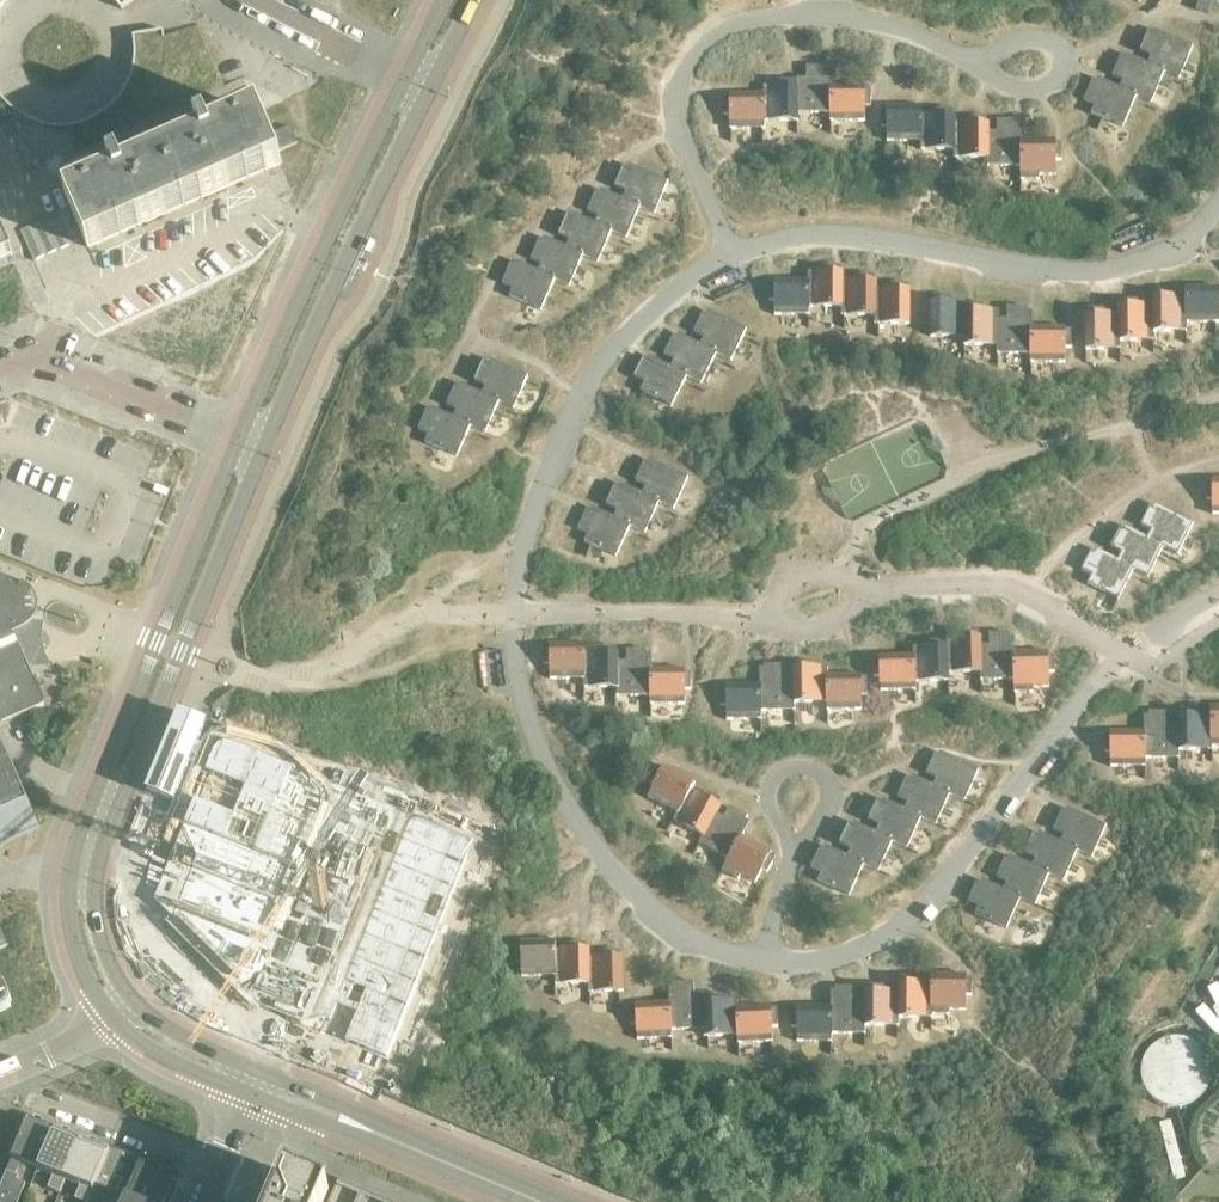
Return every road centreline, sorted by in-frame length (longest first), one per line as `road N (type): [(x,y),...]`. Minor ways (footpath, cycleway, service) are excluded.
road 1 (secondary): [(240,435),(74,847),(63,900),(79,961),(111,1025)]
road 2 (secondary): [(137,1001),(117,978),(96,922),(102,845),(266,446)]
road 3 (secondary): [(408,76),(320,249),(240,435)]
road 4 (secondary): [(266,446),(430,87)]
road 5 (residential): [(240,435),(38,357),(0,371)]
road 6 (residential): [(224,1167),(9,1076)]
road 7 (secondary): [(542,1201),(361,1125)]
road 8 (residential): [(408,76),(258,0)]
road 9 (secondary): [(111,1025),(254,1097)]
road 10 (secondary): [(264,1074),(206,1050),(137,1001)]

